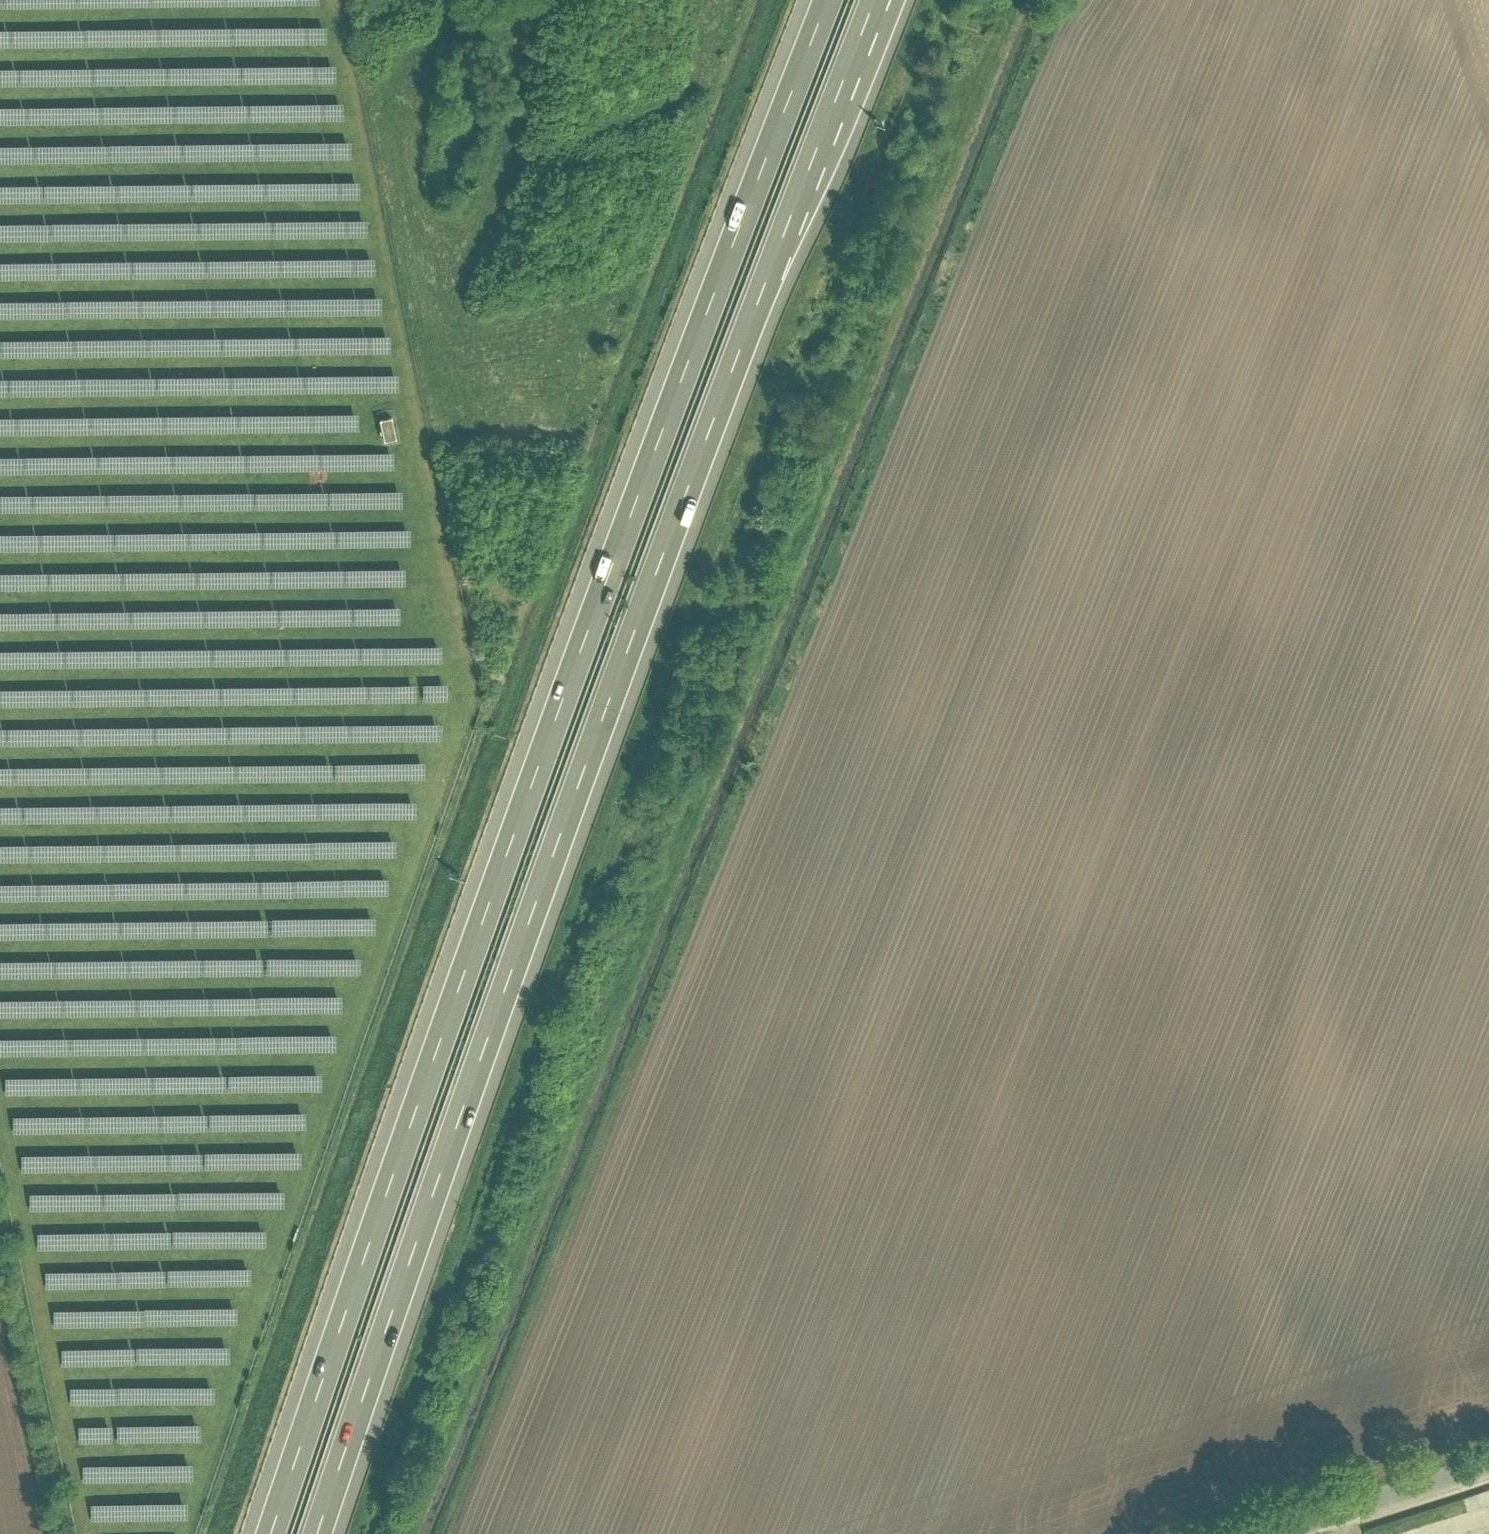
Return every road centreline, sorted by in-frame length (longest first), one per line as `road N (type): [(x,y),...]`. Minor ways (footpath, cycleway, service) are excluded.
road 1 (motorway): [(828,0),(497,878),(266,1533)]
road 2 (motorway): [(318,1533),(546,868),(875,0)]
road 3 (residential): [(1488,1461),(1256,1533)]

